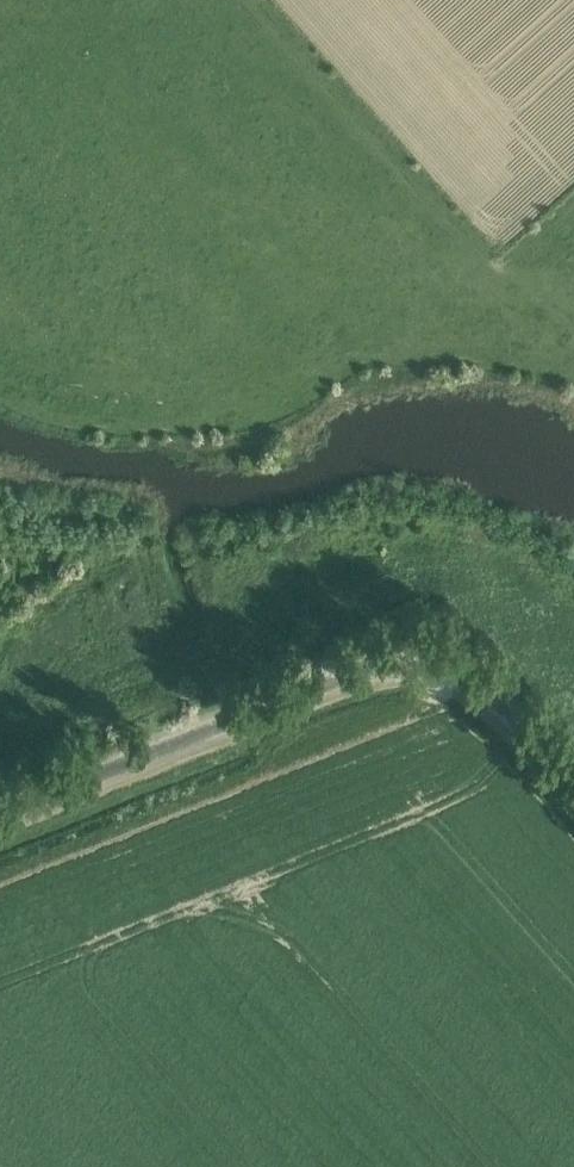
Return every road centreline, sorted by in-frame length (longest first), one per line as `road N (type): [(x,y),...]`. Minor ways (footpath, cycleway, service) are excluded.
road 1 (unclassified): [(573,786),(485,693),(455,676),(399,666),(334,681),(0,813)]

